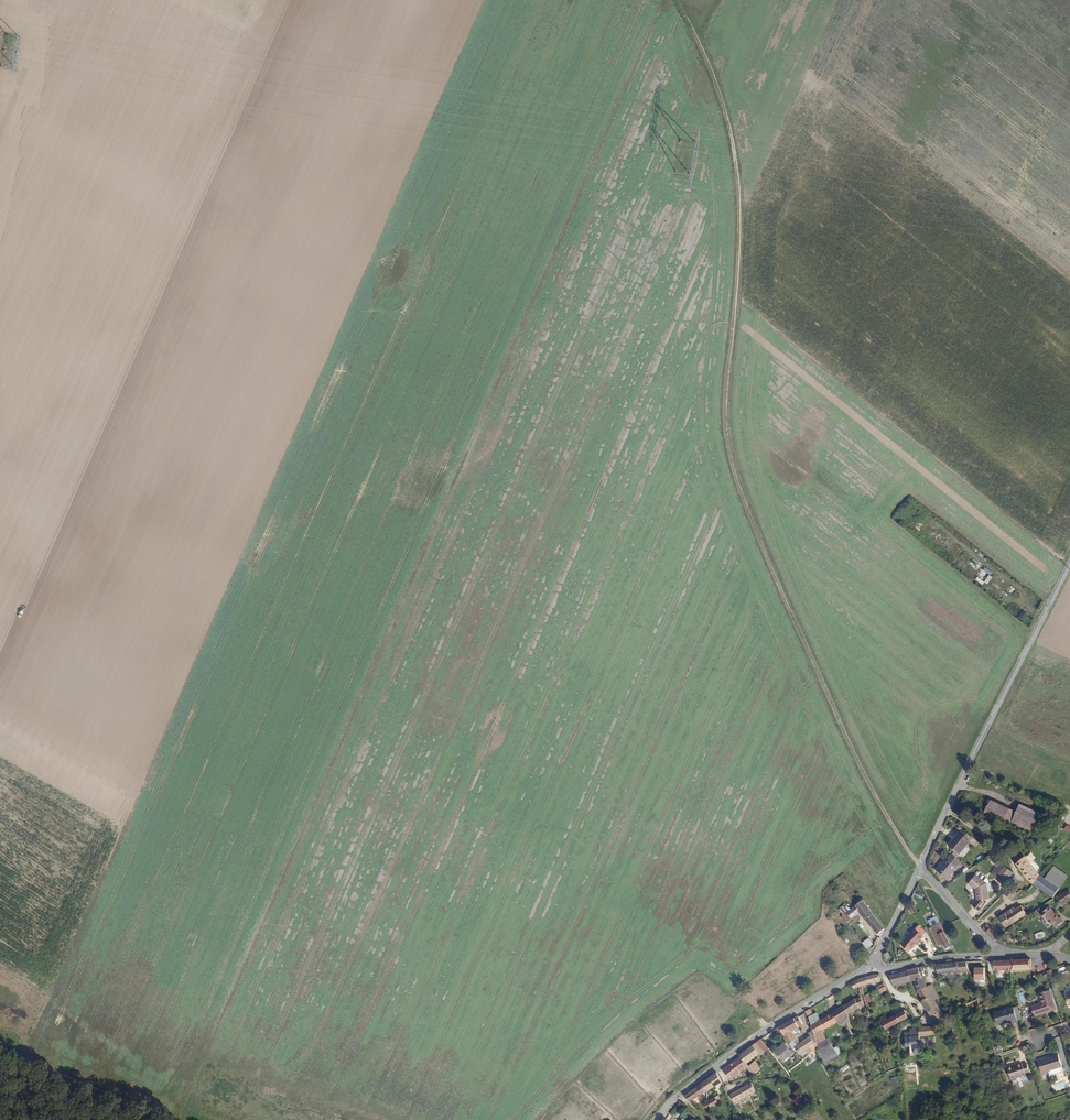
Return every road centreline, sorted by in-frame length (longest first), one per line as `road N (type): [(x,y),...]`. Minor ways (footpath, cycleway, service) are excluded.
road 1 (track): [(674,0),(712,89),(736,179),(725,314),(733,490),(853,758),(920,869)]
road 2 (tertiary): [(1069,564),(920,869)]
road 3 (tertiary): [(873,961),(747,1044),(657,1119)]
road 4 (track): [(0,1053),(179,1119)]
road 5 (unclassified): [(1000,954),(889,968),(873,961)]

